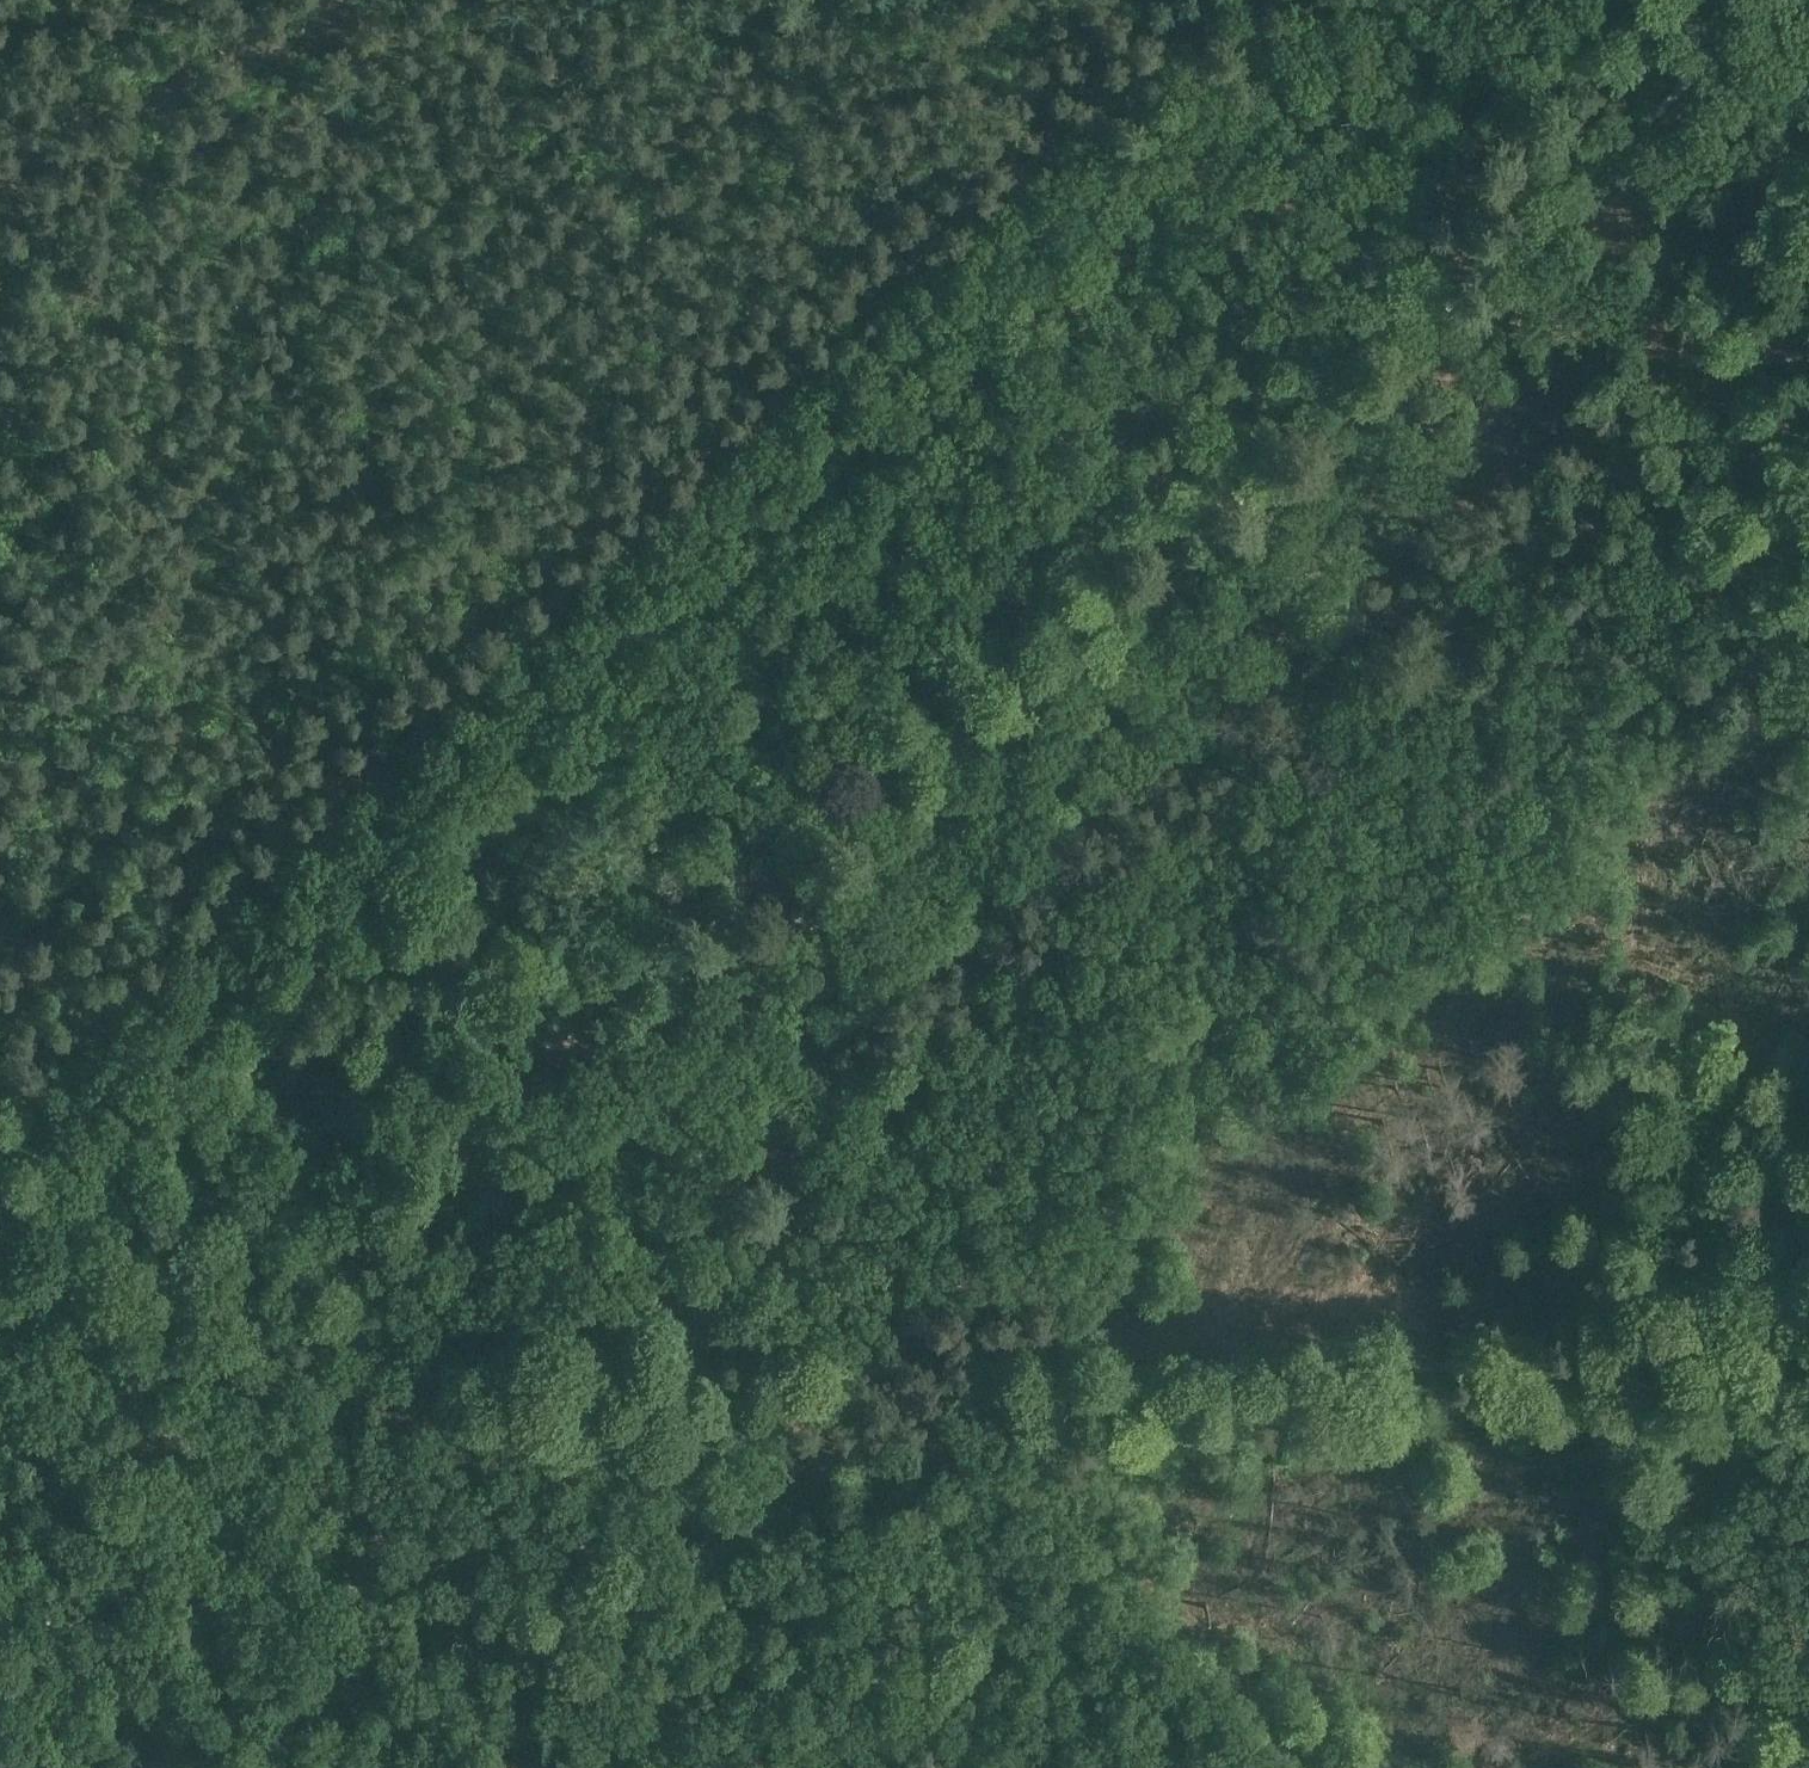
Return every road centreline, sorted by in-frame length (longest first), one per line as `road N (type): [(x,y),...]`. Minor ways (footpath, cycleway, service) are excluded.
road 1 (track): [(76,1313),(342,1340),(757,1360),(1339,1363),(1474,1355),(1808,1266)]
road 2 (track): [(76,1313),(457,1767)]
road 3 (track): [(0,145),(140,99),(282,0)]
road 4 (track): [(0,1217),(76,1313)]

